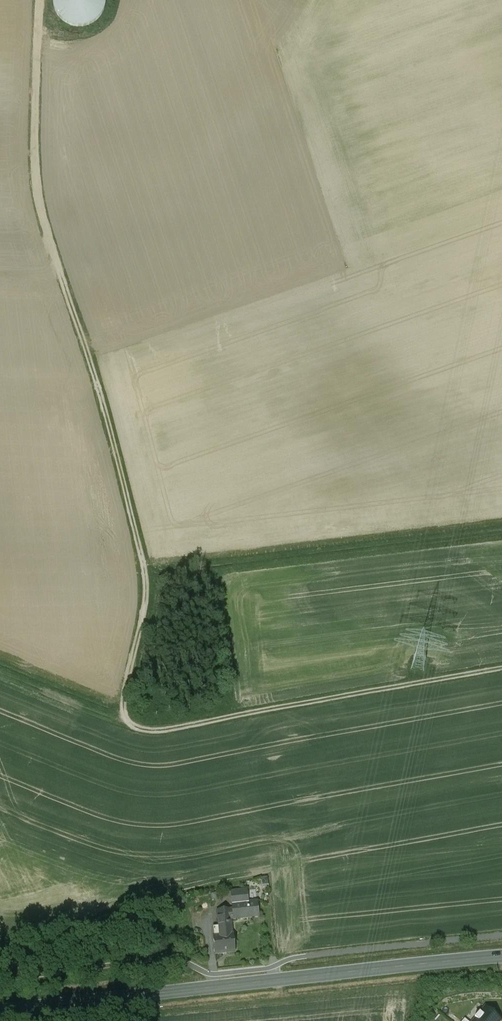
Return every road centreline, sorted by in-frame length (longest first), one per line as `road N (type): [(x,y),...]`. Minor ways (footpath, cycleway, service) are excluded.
road 1 (track): [(501,669),(171,729),(127,720),(148,571),(37,197),(37,0)]
road 2 (secondary): [(501,957),(0,1011)]

